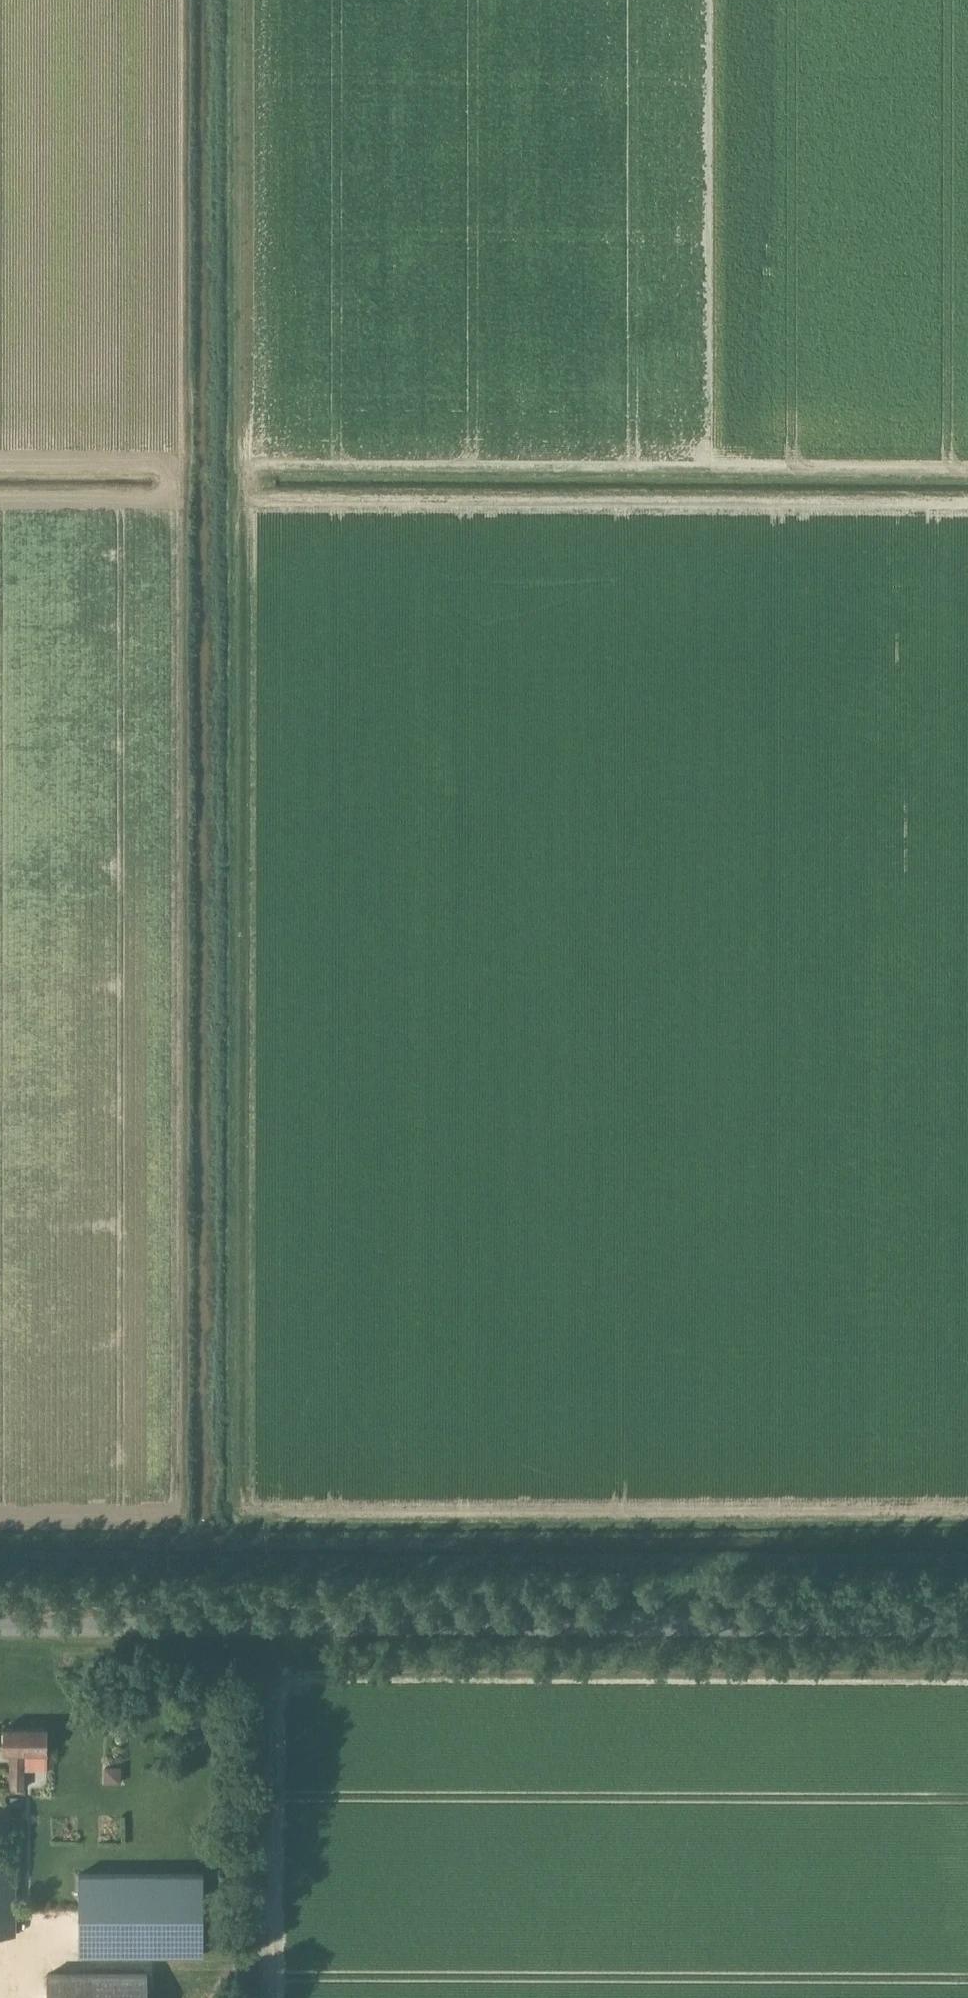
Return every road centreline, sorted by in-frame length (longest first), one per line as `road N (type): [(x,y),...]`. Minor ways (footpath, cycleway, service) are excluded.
road 1 (unclassified): [(967,1626),(0,1627)]

